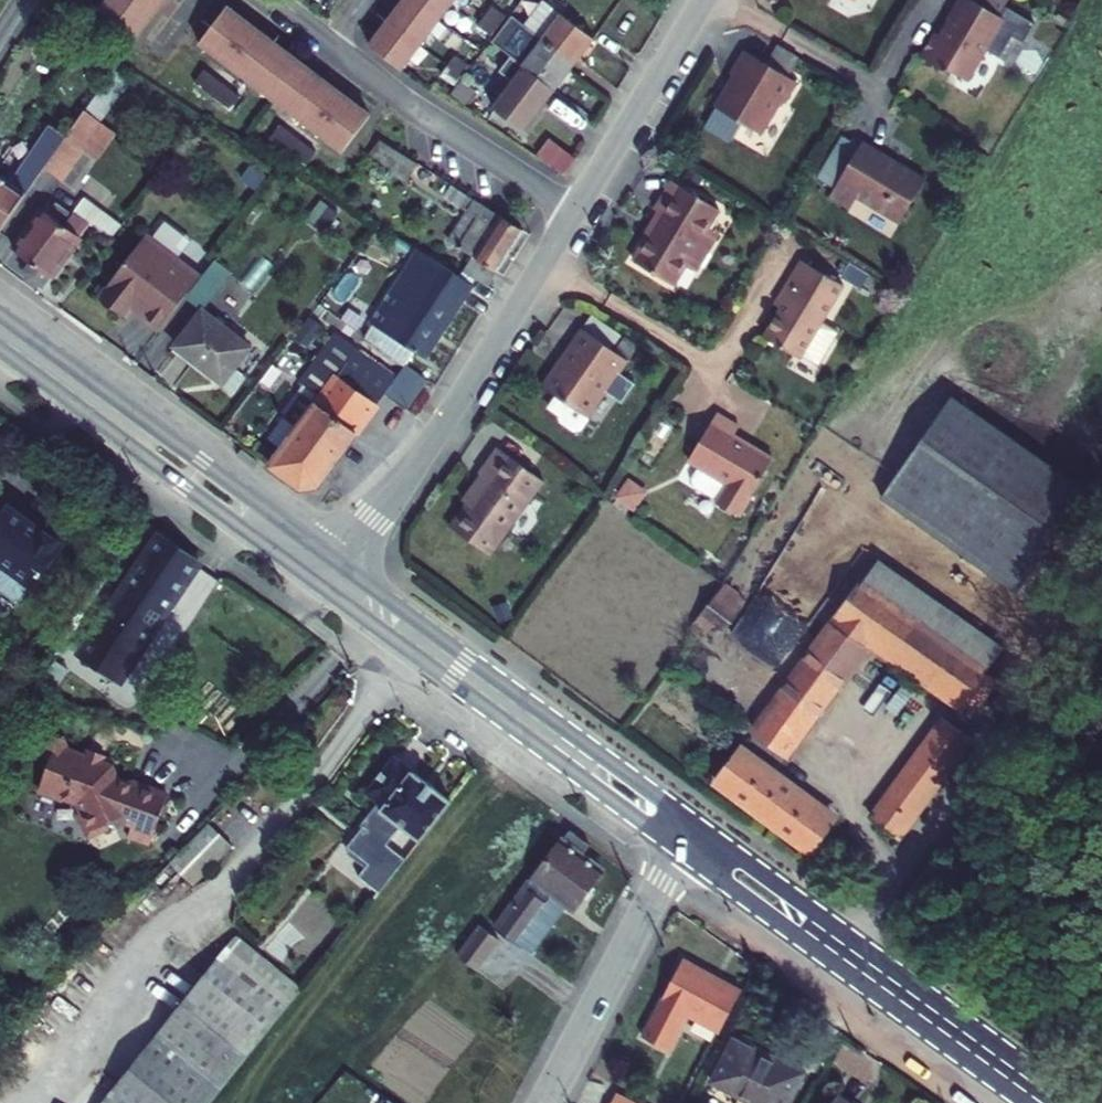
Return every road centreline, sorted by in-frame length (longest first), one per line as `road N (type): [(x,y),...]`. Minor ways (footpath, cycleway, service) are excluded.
road 1 (secondary): [(1074,1102),(700,830)]
road 2 (secondary): [(321,587),(683,852)]
road 3 (secondary): [(700,830),(340,564)]
road 4 (unclassified): [(575,210),(425,450),(340,564)]
road 5 (secondary): [(683,852),(1026,1102)]
road 6 (secondary): [(340,564),(0,315)]
road 7 (secondary): [(0,350),(321,587)]
road 8 (residential): [(267,0),(432,122),(575,210)]
road 9 (residential): [(683,852),(543,1102)]
road 10 (unclassified): [(702,0),(575,210)]

